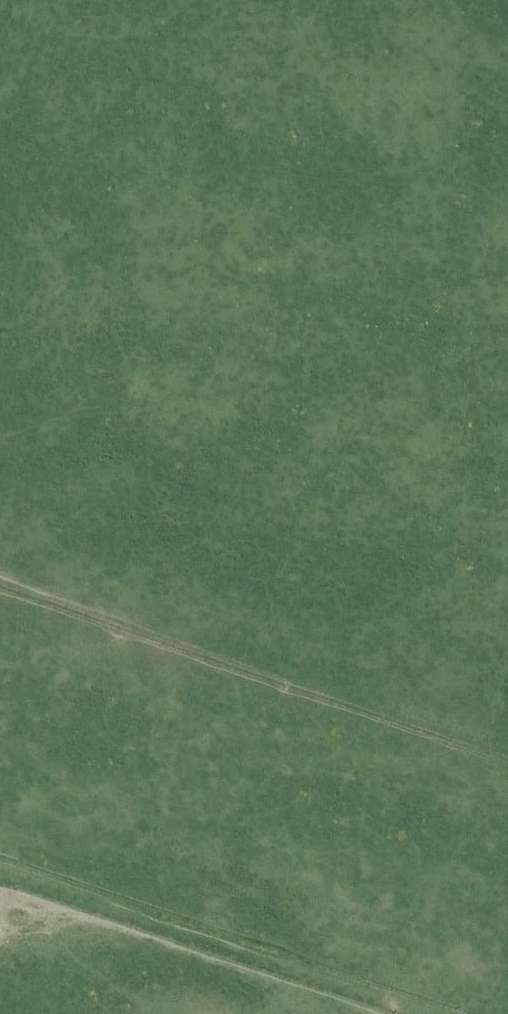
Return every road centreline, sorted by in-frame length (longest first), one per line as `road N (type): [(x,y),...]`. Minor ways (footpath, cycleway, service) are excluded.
road 1 (track): [(0,871),(426,1013)]

